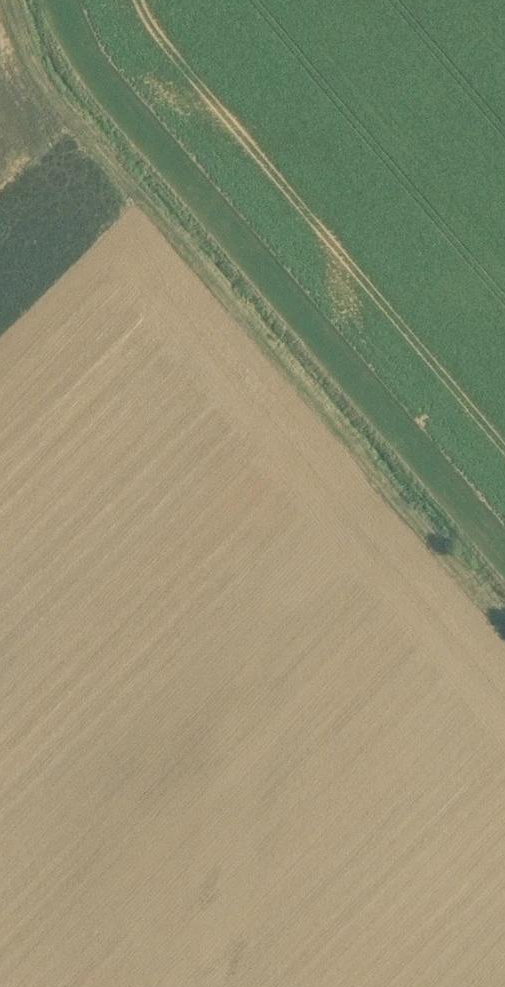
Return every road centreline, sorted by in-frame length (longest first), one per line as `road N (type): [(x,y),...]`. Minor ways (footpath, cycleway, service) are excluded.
road 1 (track): [(504,621),(47,78),(17,0)]

